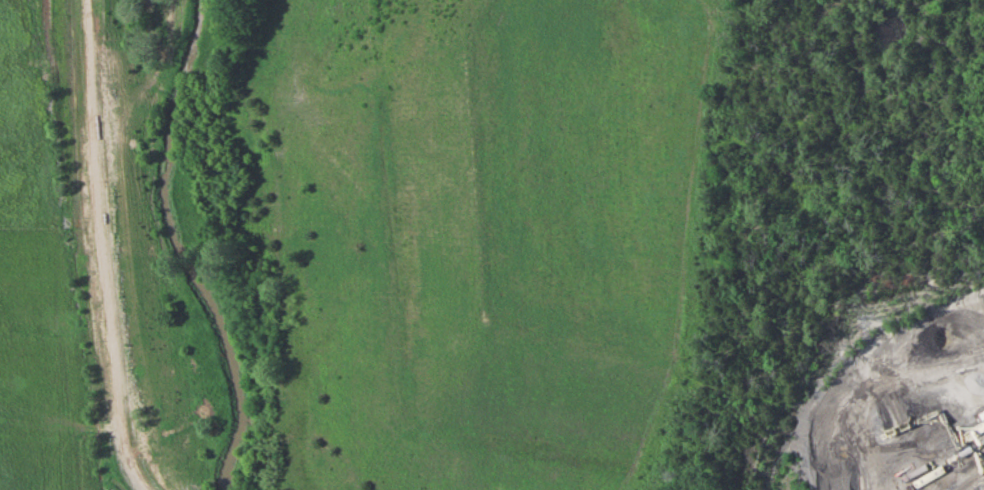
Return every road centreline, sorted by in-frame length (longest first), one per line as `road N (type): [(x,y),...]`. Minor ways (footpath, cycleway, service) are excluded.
road 1 (residential): [(135,489),(88,163),(88,0)]

